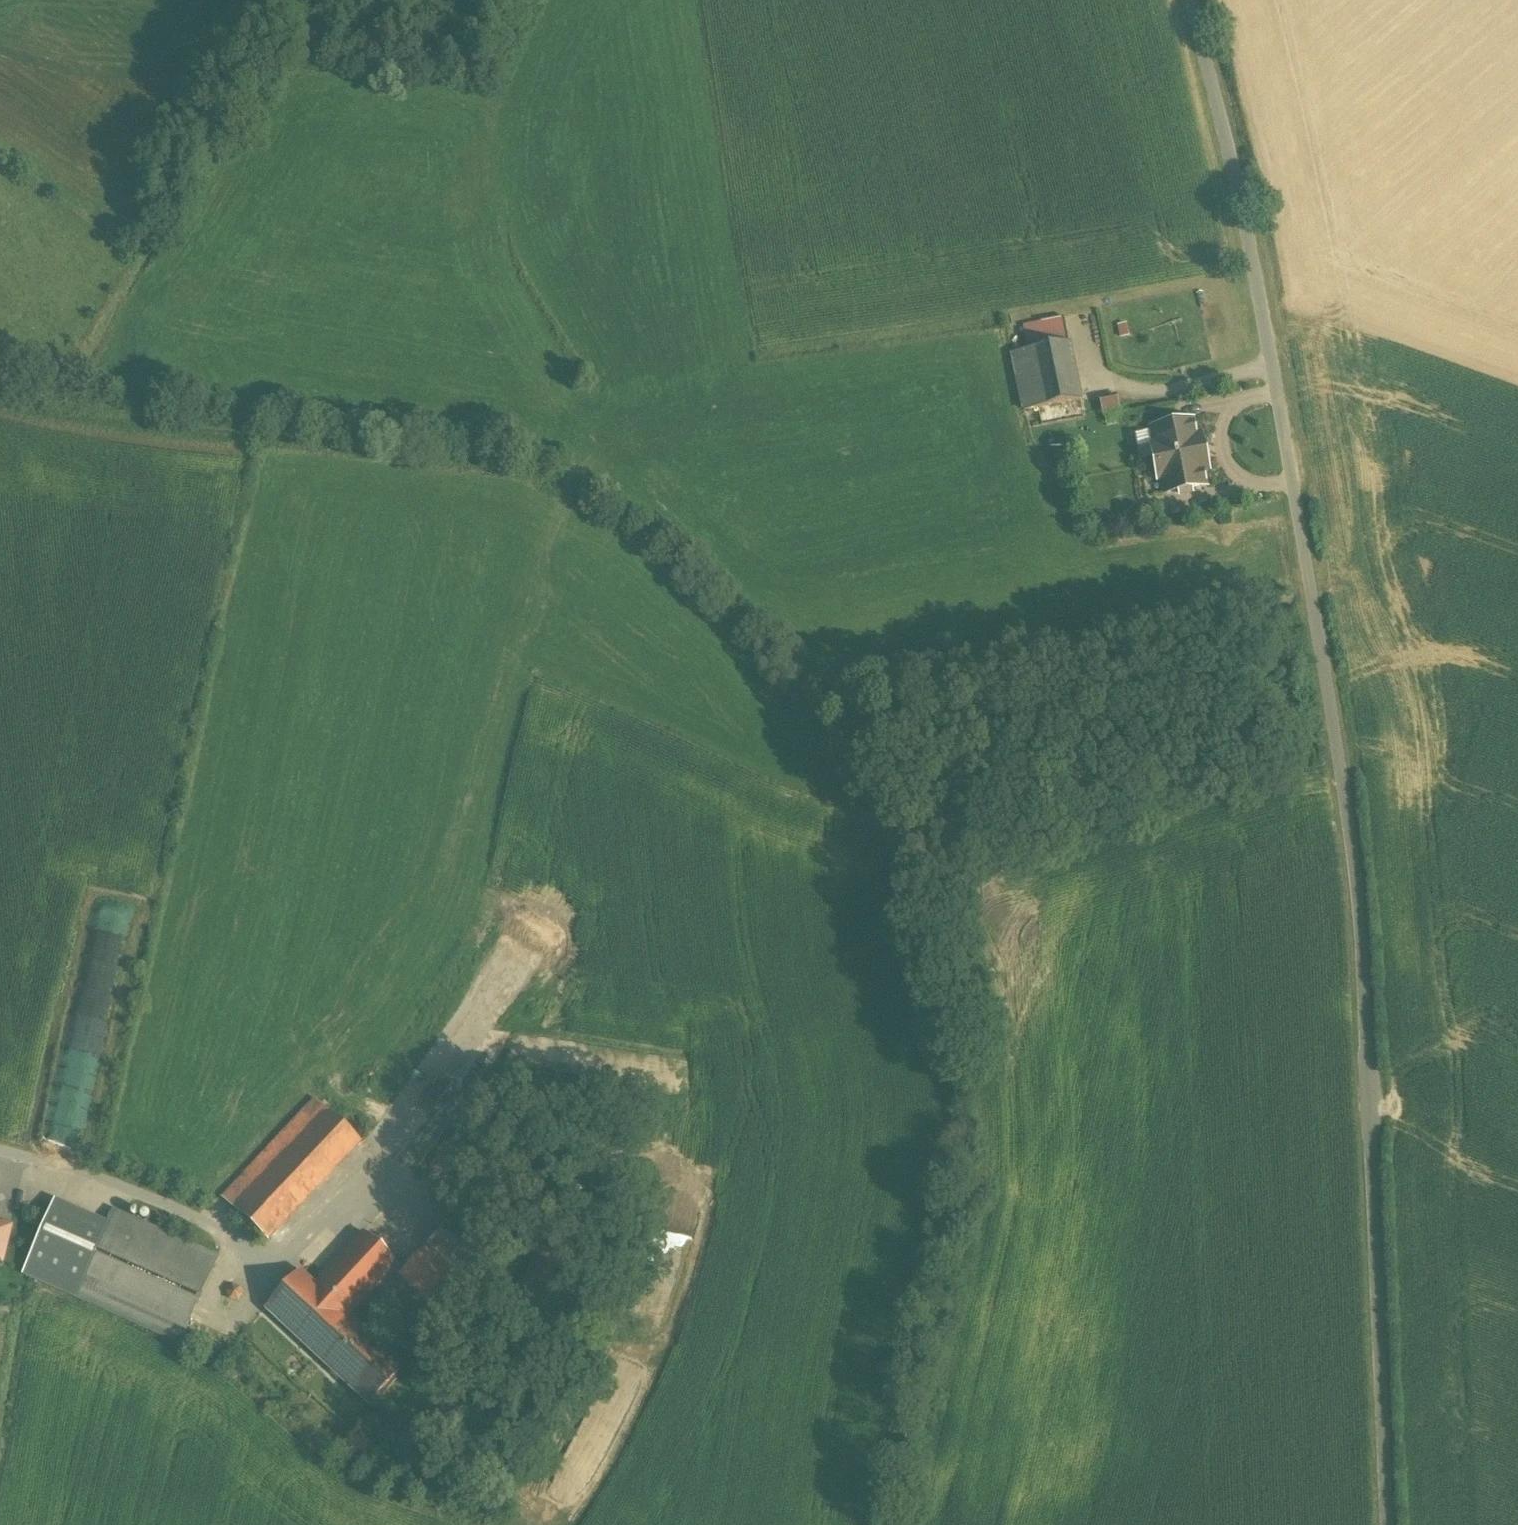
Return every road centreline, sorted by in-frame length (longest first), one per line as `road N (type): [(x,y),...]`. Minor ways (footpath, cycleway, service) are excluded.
road 1 (unclassified): [(1390,1524),(1358,836),(1331,638),(1251,222),(1197,0)]

